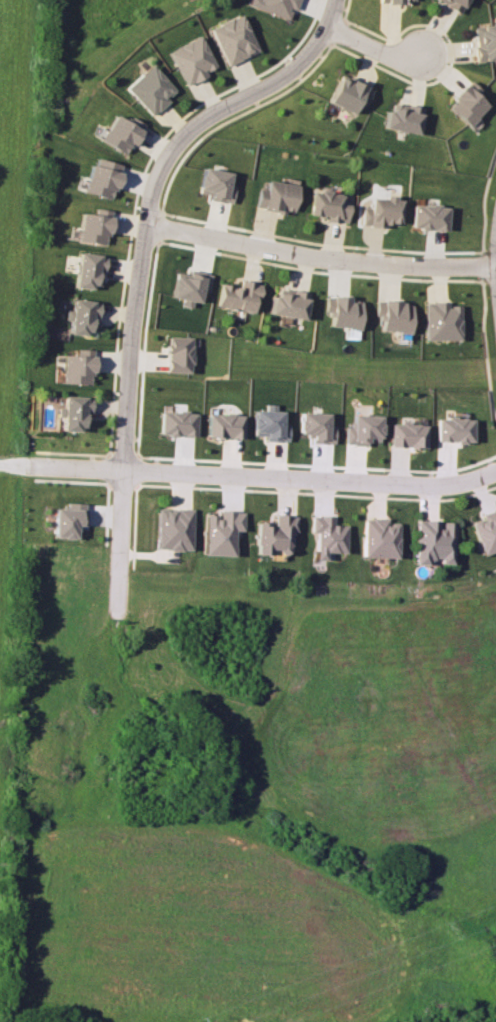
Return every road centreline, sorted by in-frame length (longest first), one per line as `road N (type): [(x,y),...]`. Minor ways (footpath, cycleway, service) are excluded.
road 1 (residential): [(335,0),(300,61),(179,138),(151,188),(130,336),(116,618)]
road 2 (residential): [(495,473),(425,485),(31,465)]
road 3 (residential): [(145,224),(320,257),(495,263)]

